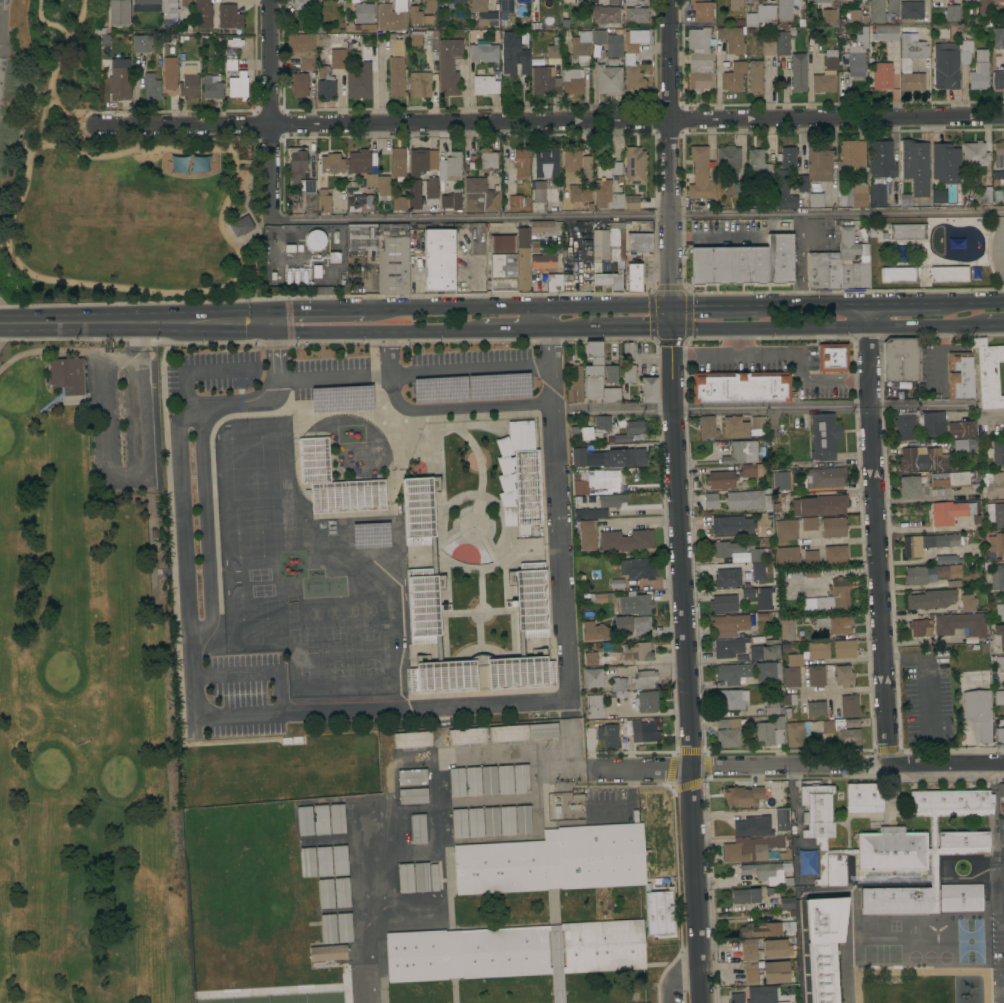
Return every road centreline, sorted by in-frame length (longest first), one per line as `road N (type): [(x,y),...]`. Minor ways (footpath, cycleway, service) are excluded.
road 1 (residential): [(273,127),(1003,114)]
road 2 (residential): [(690,767),(670,305)]
road 3 (residential): [(867,303),(890,761)]
road 4 (residential): [(571,701),(545,307)]
road 5 (secondary): [(670,327),(986,325)]
road 6 (secondary): [(670,305),(364,309)]
road 7 (residential): [(670,305),(671,0)]
road 8 (secondary): [(274,322),(0,324)]
road 9 (residential): [(591,769),(853,764)]
road 10 (residential): [(702,1002),(690,767)]
road 11 (residential): [(272,0),(273,222)]
road 12 (secondary): [(274,322),(292,333),(483,329)]
road 13 (residential): [(99,125),(273,127)]

